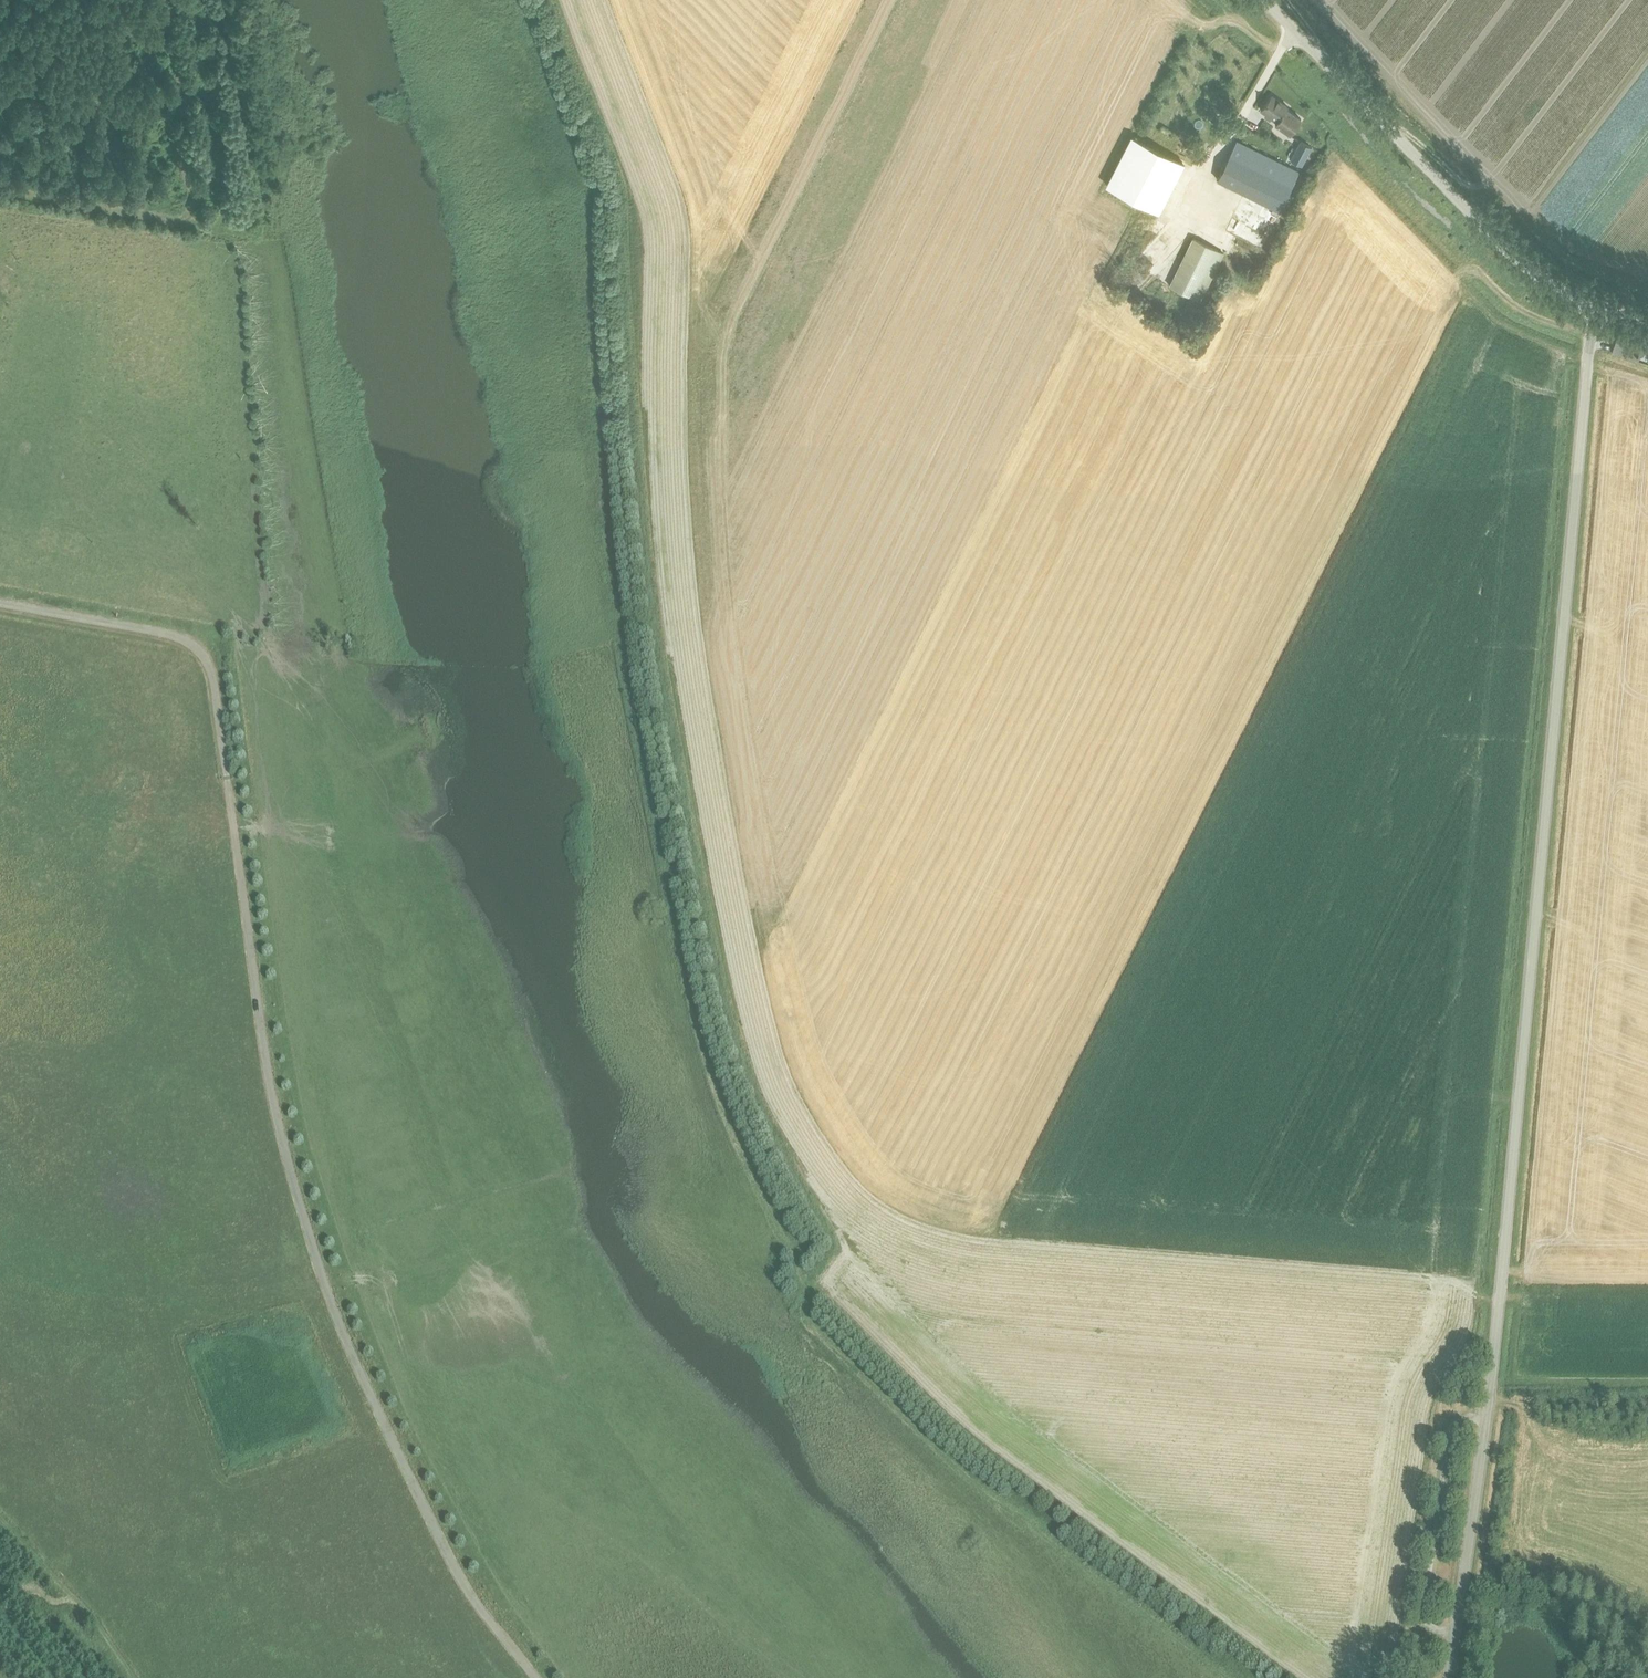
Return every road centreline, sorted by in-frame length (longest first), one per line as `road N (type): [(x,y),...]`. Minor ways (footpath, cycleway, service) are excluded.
road 1 (unclassified): [(1451,1677),(1490,1401),(1596,303)]
road 2 (unclassified): [(0,603),(172,635),(203,654),(216,696),(270,1087),(318,1257),(352,1352),(430,1520),(468,1591),(535,1677)]
road 3 (unclassified): [(1596,303),(1518,262),(1266,0)]
road 4 (track): [(1490,1401),(1647,1395)]

